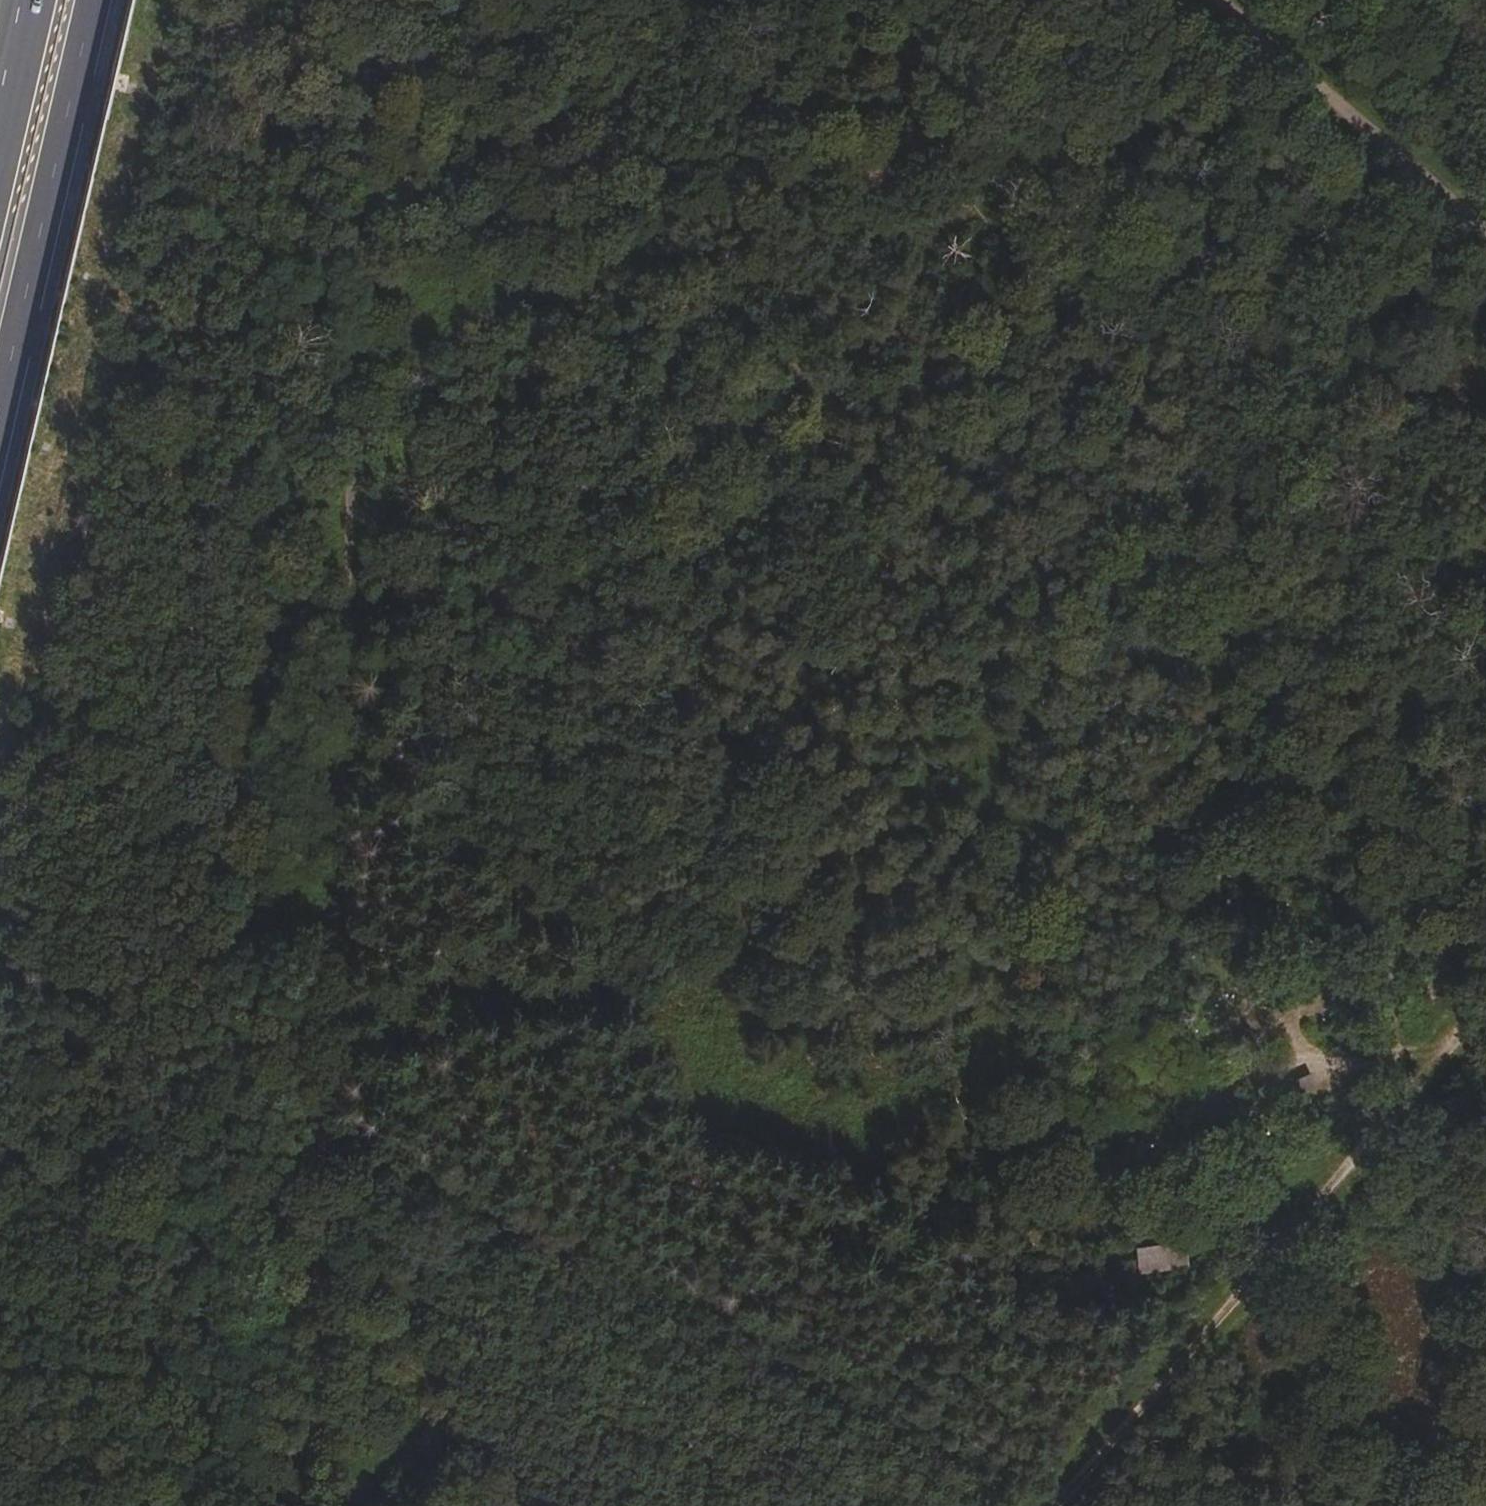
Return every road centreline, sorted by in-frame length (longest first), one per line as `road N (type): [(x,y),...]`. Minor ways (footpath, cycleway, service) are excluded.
road 1 (track): [(377,0),(318,1505)]
road 2 (track): [(1058,1505),(1485,1023)]
road 3 (trunk): [(0,436),(100,0)]
road 4 (track): [(1227,0),(1485,227)]
road 5 (trunk): [(35,0),(0,158)]

